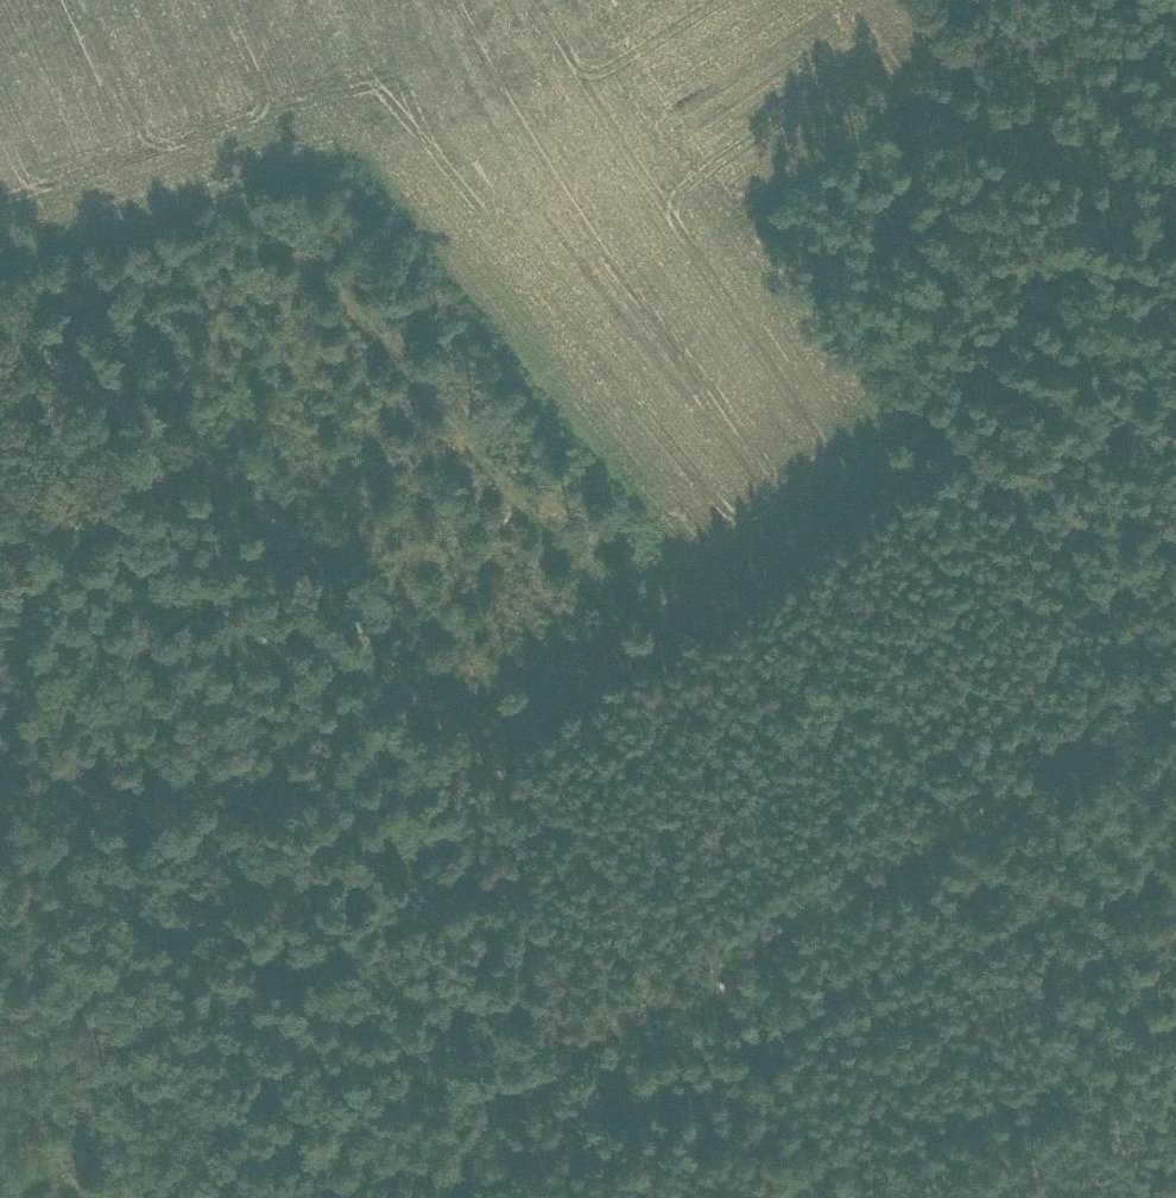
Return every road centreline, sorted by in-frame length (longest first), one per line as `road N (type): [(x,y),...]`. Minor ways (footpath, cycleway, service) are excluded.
road 1 (track): [(853,1197),(825,1132),(705,972),(564,816),(447,730),(380,650)]
road 2 (track): [(641,649),(323,282),(238,208)]
road 3 (track): [(380,650),(241,485),(84,377),(0,298)]
road 4 (track): [(380,650),(204,784),(176,860),(0,971)]
road 5 (track): [(1000,477),(1148,667),(1169,706)]
road 6 (track): [(480,753),(710,609)]

